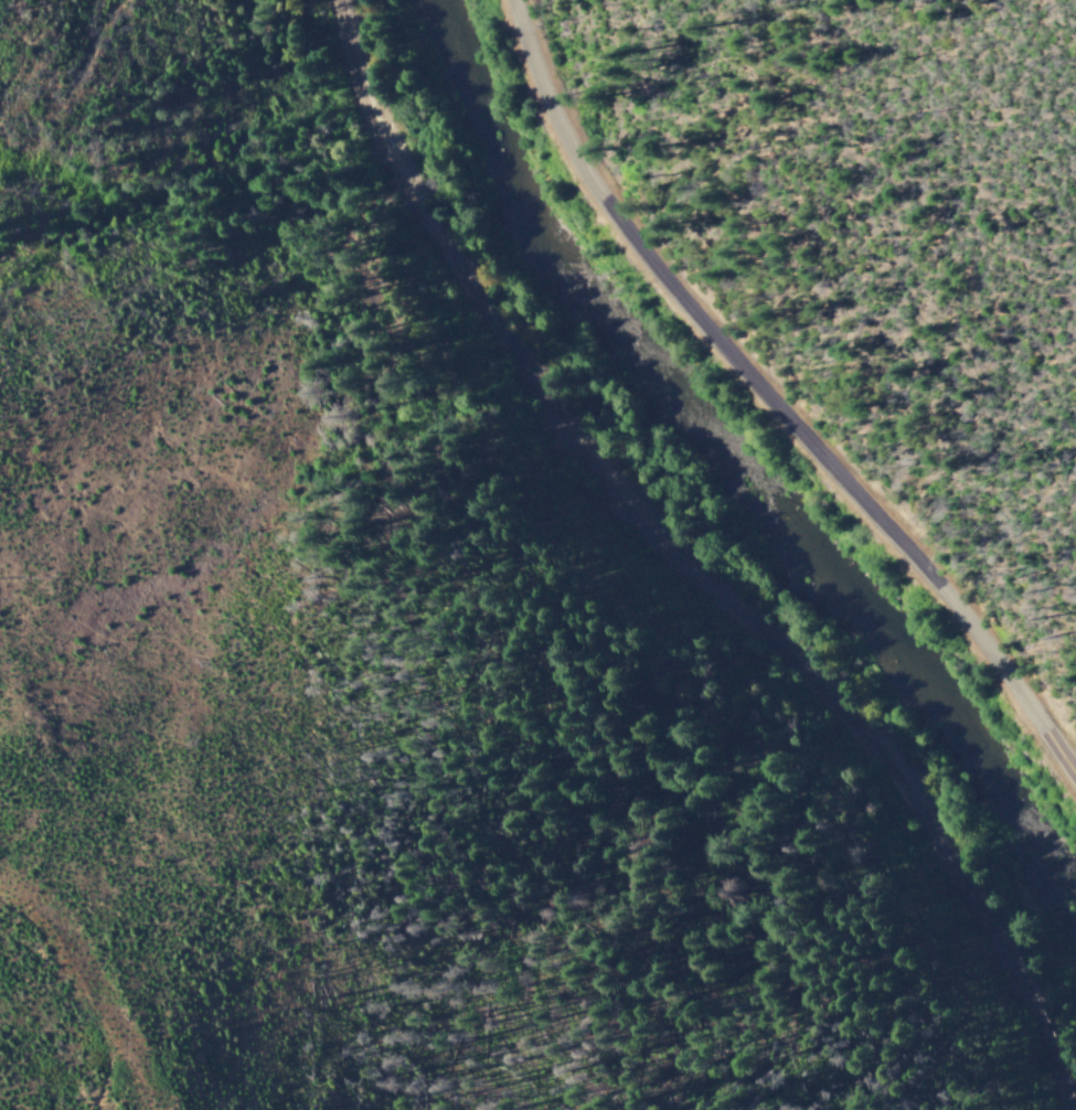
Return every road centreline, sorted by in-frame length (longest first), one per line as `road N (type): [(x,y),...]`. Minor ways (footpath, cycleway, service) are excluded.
road 1 (residential): [(522,0),(562,118),(622,220),(697,317),(958,604),(1075,767)]
road 2 (track): [(146,1109),(138,1078),(46,919),(0,884)]

